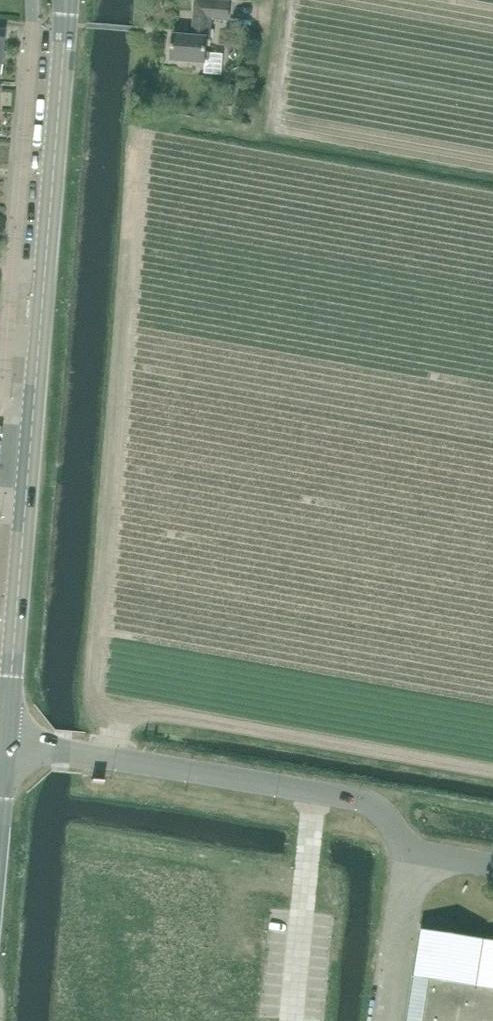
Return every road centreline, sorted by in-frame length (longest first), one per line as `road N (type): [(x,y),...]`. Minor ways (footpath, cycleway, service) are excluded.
road 1 (unclassified): [(0,816),(67,0)]

